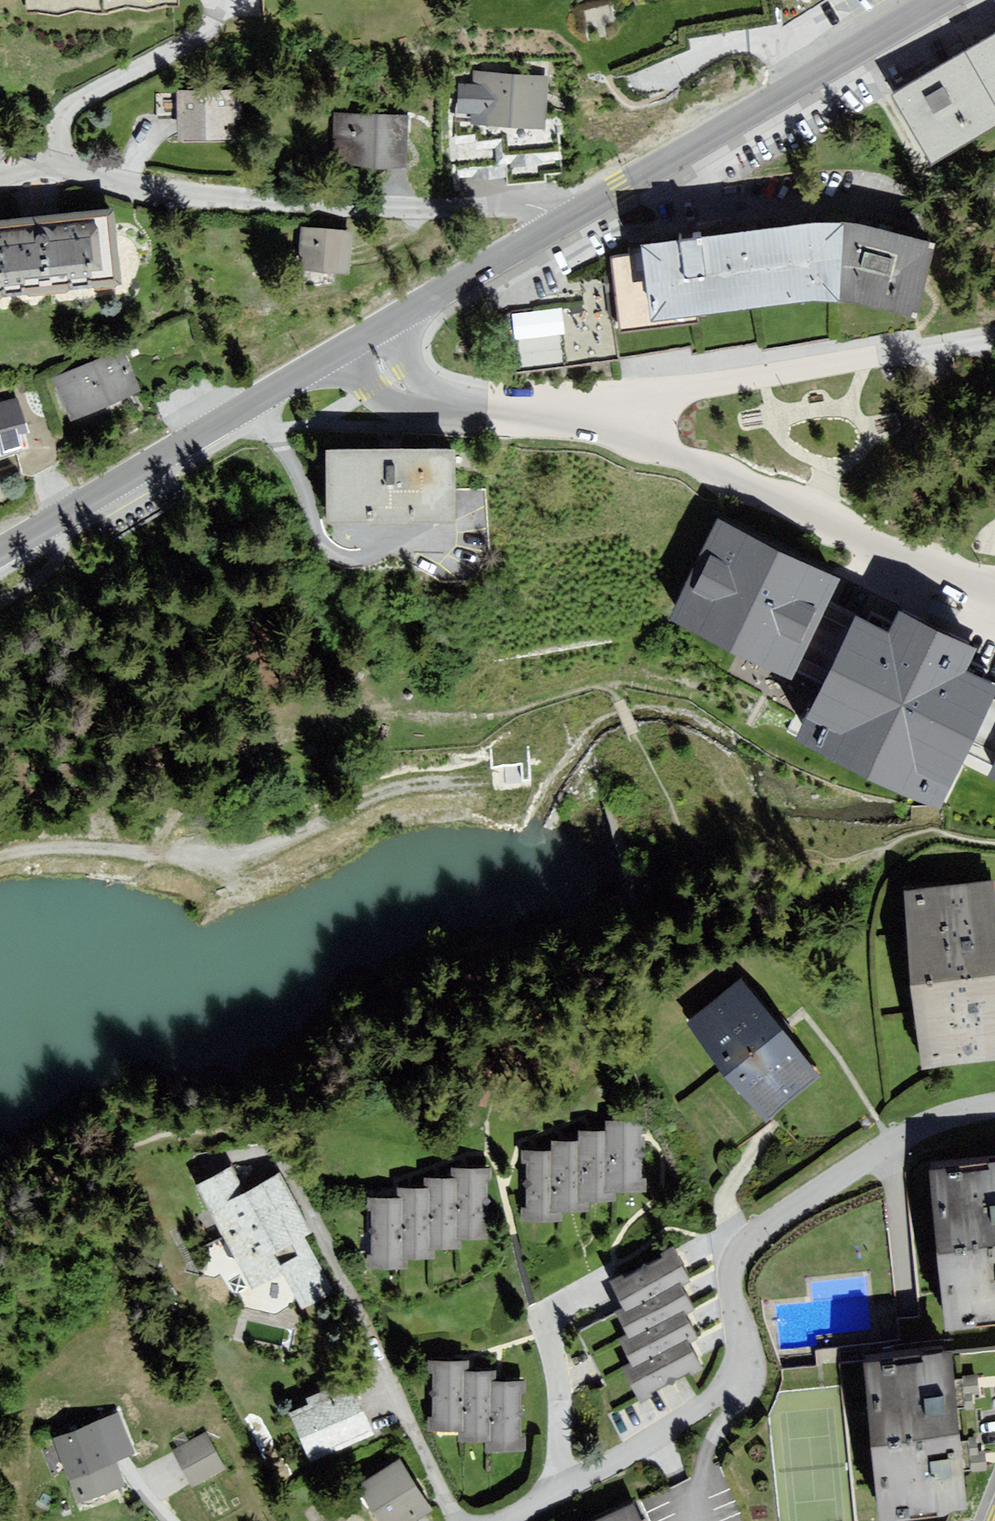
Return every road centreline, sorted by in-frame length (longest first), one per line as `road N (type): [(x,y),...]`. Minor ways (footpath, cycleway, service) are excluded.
road 1 (residential): [(994,1104),(928,1123),(768,1227),(743,1254),(727,1360),(706,1393),(620,1460),(509,1520)]
road 2 (residential): [(556,224),(518,199),(274,209),(164,195),(53,161)]
road 3 (track): [(0,856),(77,848),(233,854),(398,787),(488,780)]
road 4 (tertiary): [(556,224),(944,0)]
road 5 (residential): [(599,422),(994,599)]
road 6 (tertiary): [(0,552),(366,334)]
road 7 (residential): [(599,422),(667,396),(994,336)]
road 8 (tertiary): [(366,334),(556,224)]
road 9 (residential): [(500,410),(400,387),(366,334)]

